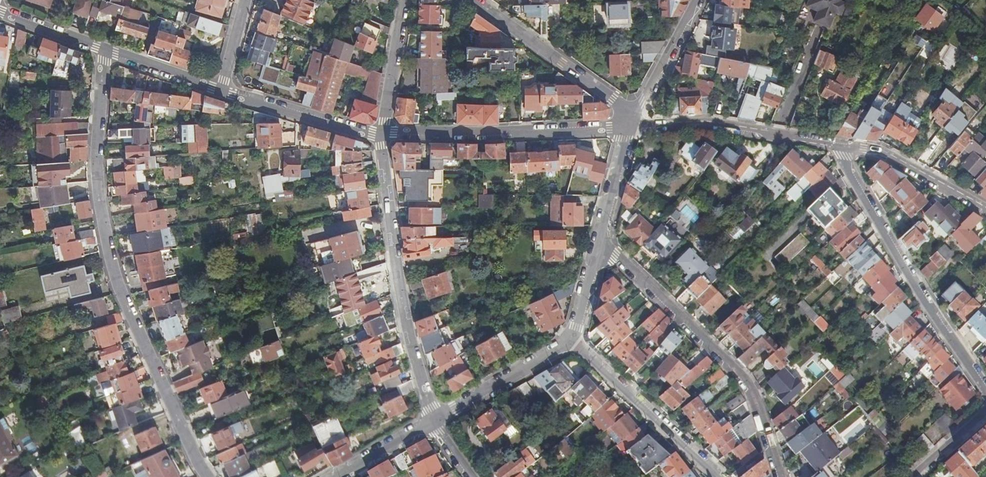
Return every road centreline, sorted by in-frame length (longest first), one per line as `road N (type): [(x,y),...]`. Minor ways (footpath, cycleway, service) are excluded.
road 1 (residential): [(103,51),(95,164),(102,225),(133,321),(206,476)]
road 2 (residential): [(780,476),(756,391),(599,243)]
road 3 (residential): [(430,422),(396,256),(383,135)]
road 4 (residential): [(985,390),(836,146)]
road 5 (unclassified): [(627,126),(383,135)]
road 6 (residential): [(627,126),(720,124),(836,146)]
road 7 (unclassified): [(473,0),(614,99),(627,126)]
road 8 (residential): [(573,341),(722,476)]
road 9 (unclassified): [(383,135),(218,91)]
road 10 (residential): [(836,146),(893,156),(985,210)]
road 11 (residential): [(573,341),(430,422)]
road 12 (unclassified): [(627,126),(695,0)]
road 13 (residential): [(383,135),(405,0)]
road 14 (unclassified): [(218,91),(103,51)]
road 15 (residential): [(627,126),(599,243)]

